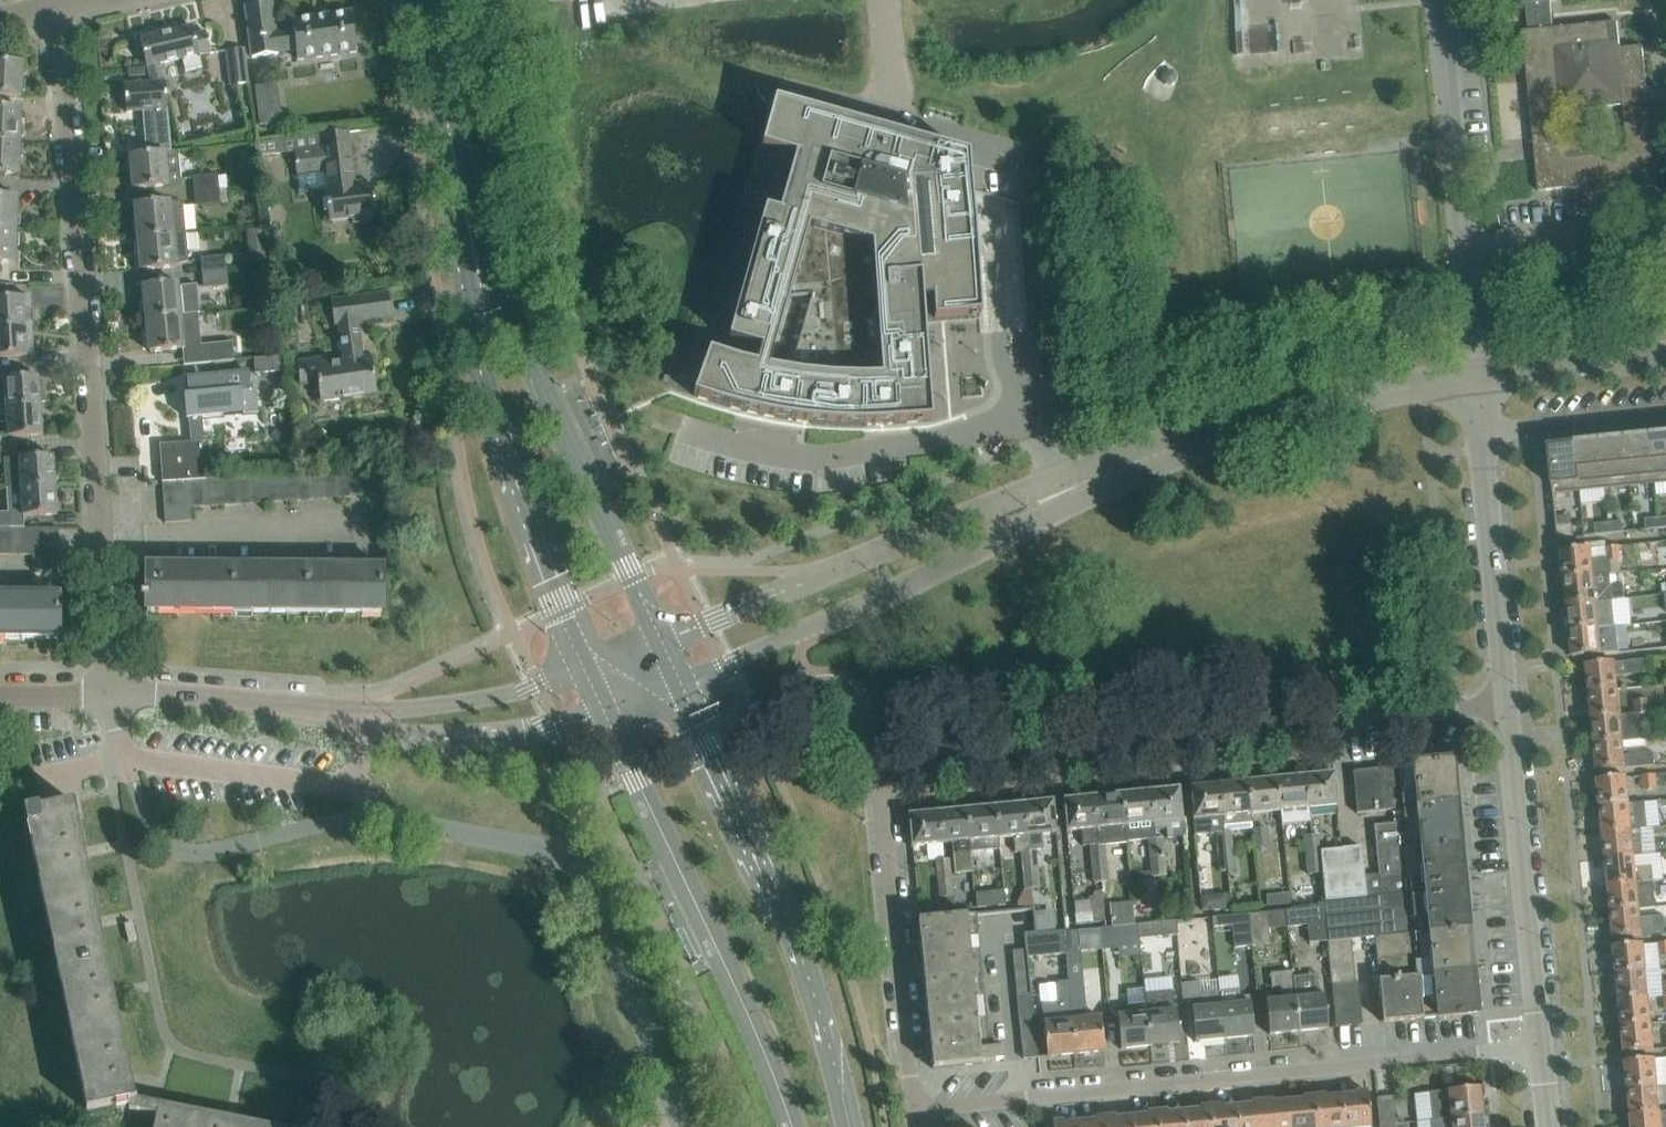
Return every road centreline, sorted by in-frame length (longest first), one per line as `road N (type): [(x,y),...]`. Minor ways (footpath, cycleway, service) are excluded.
road 1 (residential): [(1506,704),(880,765),(916,1108)]
road 2 (residential): [(110,692),(55,6)]
road 3 (residential): [(916,1108),(1540,1046)]
road 4 (tertiary): [(453,144),(476,323),(507,450),(584,668)]
road 5 (tertiary): [(663,640),(508,333),(453,144)]
road 6 (unclassified): [(1120,467),(1057,480),(663,640)]
road 7 (unclassified): [(683,683),(1073,504),(1120,467)]
road 8 (tertiary): [(841,1126),(838,1076),(803,955),(683,683)]
road 9 (tertiary): [(603,710),(762,1025),(801,1126)]
road 10 (residential): [(1475,377),(1437,0)]
road 11 (unclassified): [(1120,467),(1367,395),(1475,377)]
road 12 (residential): [(1540,1046),(1506,704)]
road 13 (residential): [(124,756),(363,785),(370,721)]
road 14 (residential): [(1506,704),(1480,434)]
road 15 (residential): [(370,721),(110,692)]
road 16 (unclassified): [(370,721),(405,734),(449,734),(557,725),(603,710)]
road 17 (unclassified): [(584,668),(370,721)]
road 18 (unclassified): [(1475,377),(1665,354)]
road 19 (residential): [(1480,434),(1665,415)]
road 20 (tertiary): [(453,144),(431,0)]

